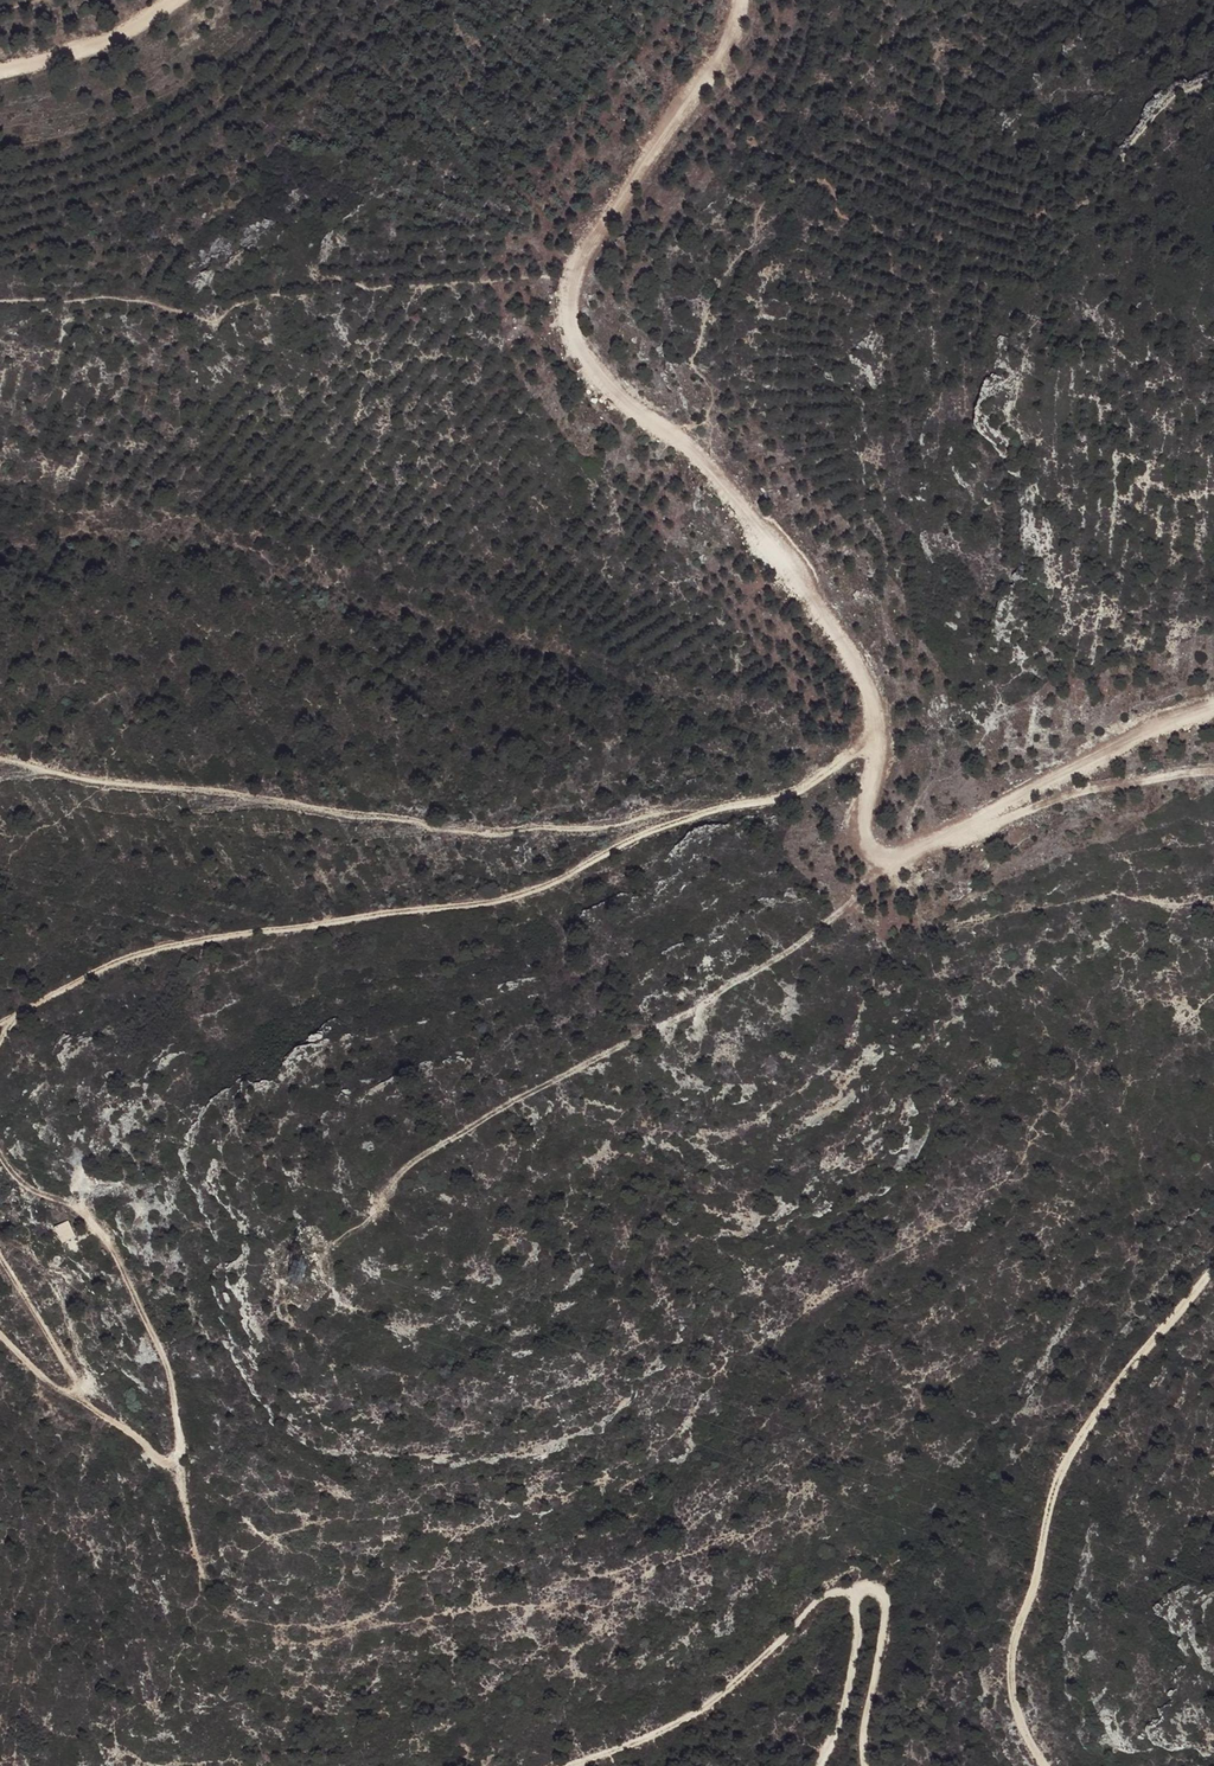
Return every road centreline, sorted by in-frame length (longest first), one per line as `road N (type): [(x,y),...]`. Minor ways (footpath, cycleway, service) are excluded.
road 1 (track): [(1213,704),(1158,723),(905,857),(880,857),(866,835),(885,756),(878,691),(773,541),(685,440),(629,407),(575,339),(578,268),(728,62),(749,0)]
road 2 (track): [(885,756),(865,749),(780,799),(723,805),(648,833),(543,890),(176,945),(27,1010),(0,1044)]
road 3 (track): [(880,857),(827,926),(671,1017),(637,1045),(582,1064),(472,1126),(405,1170),(356,1233),(320,1249)]
road 4 (track): [(0,1149),(11,1176),(83,1211),(118,1265),(162,1347),(185,1454),(165,1461),(141,1436),(63,1393),(0,1335)]
road 5 (track): [(1044,1765),(1021,1718),(1014,1660),(1042,1574),(1062,1469),(1213,1272)]
road 6 (track): [(563,1765),(654,1737),(705,1705),(816,1605),(844,1595),(861,1612),(862,1647),(825,1765)]
road 7 (track): [(1213,776),(1072,793),(981,832),(951,833)]
road 8 (track): [(844,1595),(864,1580),(885,1590),(889,1606),(870,1765)]
road 9 (track): [(178,0),(168,12),(58,63),(0,76)]
road 10 (track): [(63,1393),(78,1386),(75,1376),(0,1256)]

